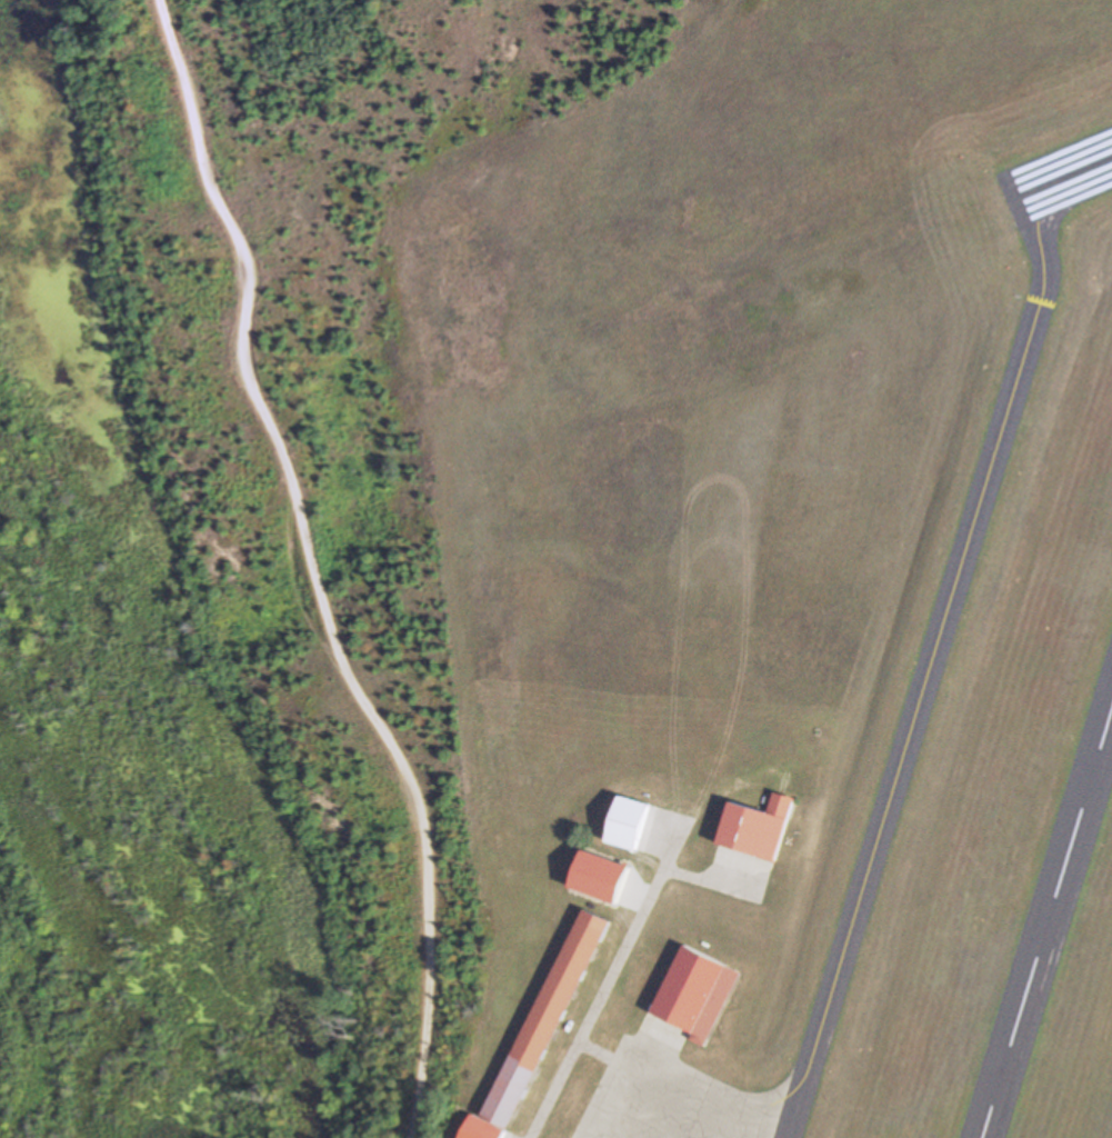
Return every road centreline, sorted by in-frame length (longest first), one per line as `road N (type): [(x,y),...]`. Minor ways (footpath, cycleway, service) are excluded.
road 1 (residential): [(413,1137),(435,1039),(429,829),(419,789),(349,672),(325,611),(294,476),(241,361),(251,261),(204,162),(193,86),(160,0)]

